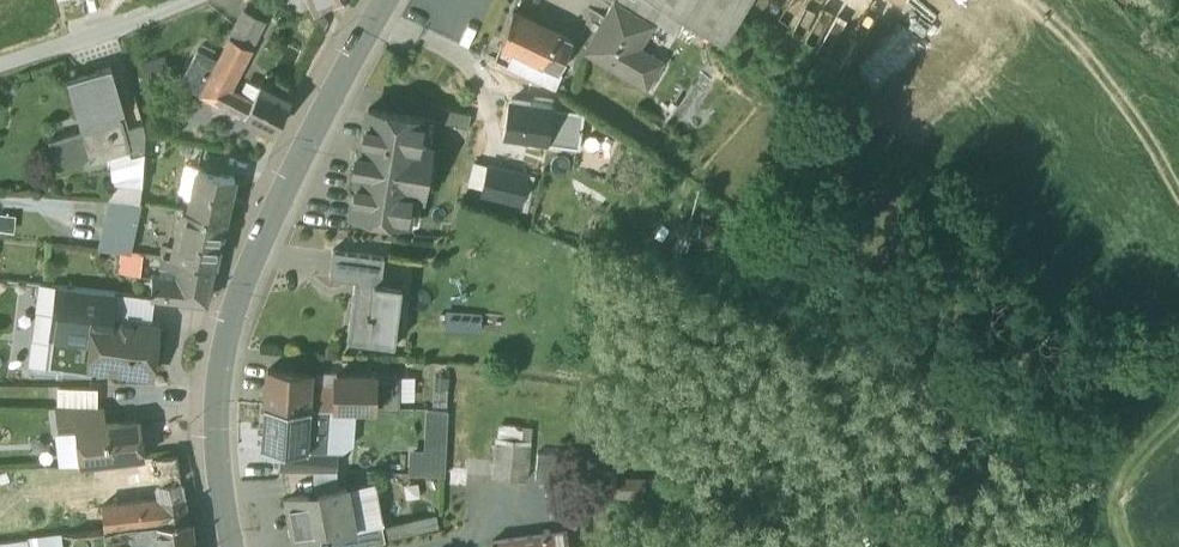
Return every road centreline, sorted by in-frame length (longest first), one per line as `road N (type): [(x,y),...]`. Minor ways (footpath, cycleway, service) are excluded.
road 1 (residential): [(390,0),(309,142),(235,314),(219,384),(218,457),(235,546)]

